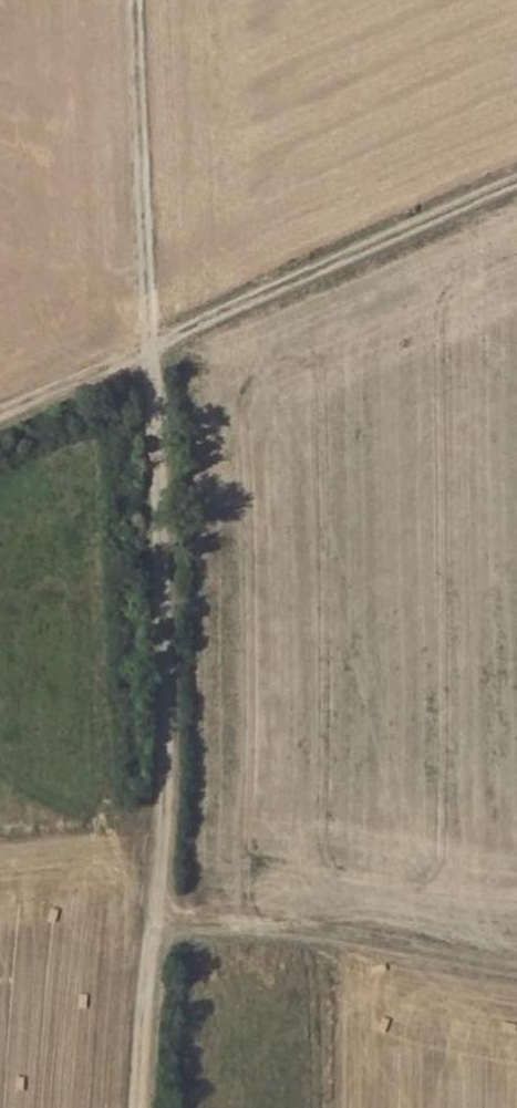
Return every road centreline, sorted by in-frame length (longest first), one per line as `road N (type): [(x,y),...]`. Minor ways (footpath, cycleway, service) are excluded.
road 1 (track): [(135,0),(173,736),(150,1107)]
road 2 (track): [(0,416),(516,190)]
road 3 (track): [(516,975),(162,911)]

